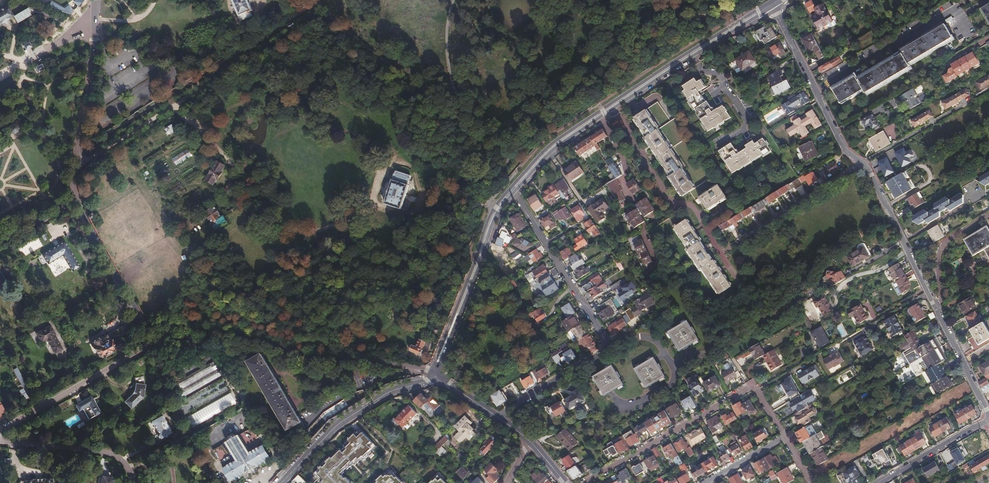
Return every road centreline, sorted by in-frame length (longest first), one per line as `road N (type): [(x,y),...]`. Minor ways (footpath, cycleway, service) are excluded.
road 1 (residential): [(988,417),(868,171),(844,149),(772,5)]
road 2 (secondary): [(513,189),(553,146),(772,5)]
road 3 (tertiary): [(433,374),(223,332),(160,337)]
road 4 (residential): [(586,482),(753,384),(785,436)]
road 5 (secondary): [(433,374),(490,222),(513,189)]
road 6 (tertiary): [(73,201),(94,0)]
road 7 (residential): [(280,482),(335,426),(433,374)]
road 8 (residential): [(610,348),(513,189)]
road 9 (residential): [(0,431),(160,337)]
road 10 (tertiary): [(160,337),(145,326),(73,201)]
road 11 (residential): [(615,400),(634,407),(670,390),(676,371),(651,339),(610,348)]
road 12 (residential): [(0,442),(107,452),(133,482)]
road 13 (residential): [(610,348),(498,417)]
road 14 (residential): [(878,482),(988,419)]

